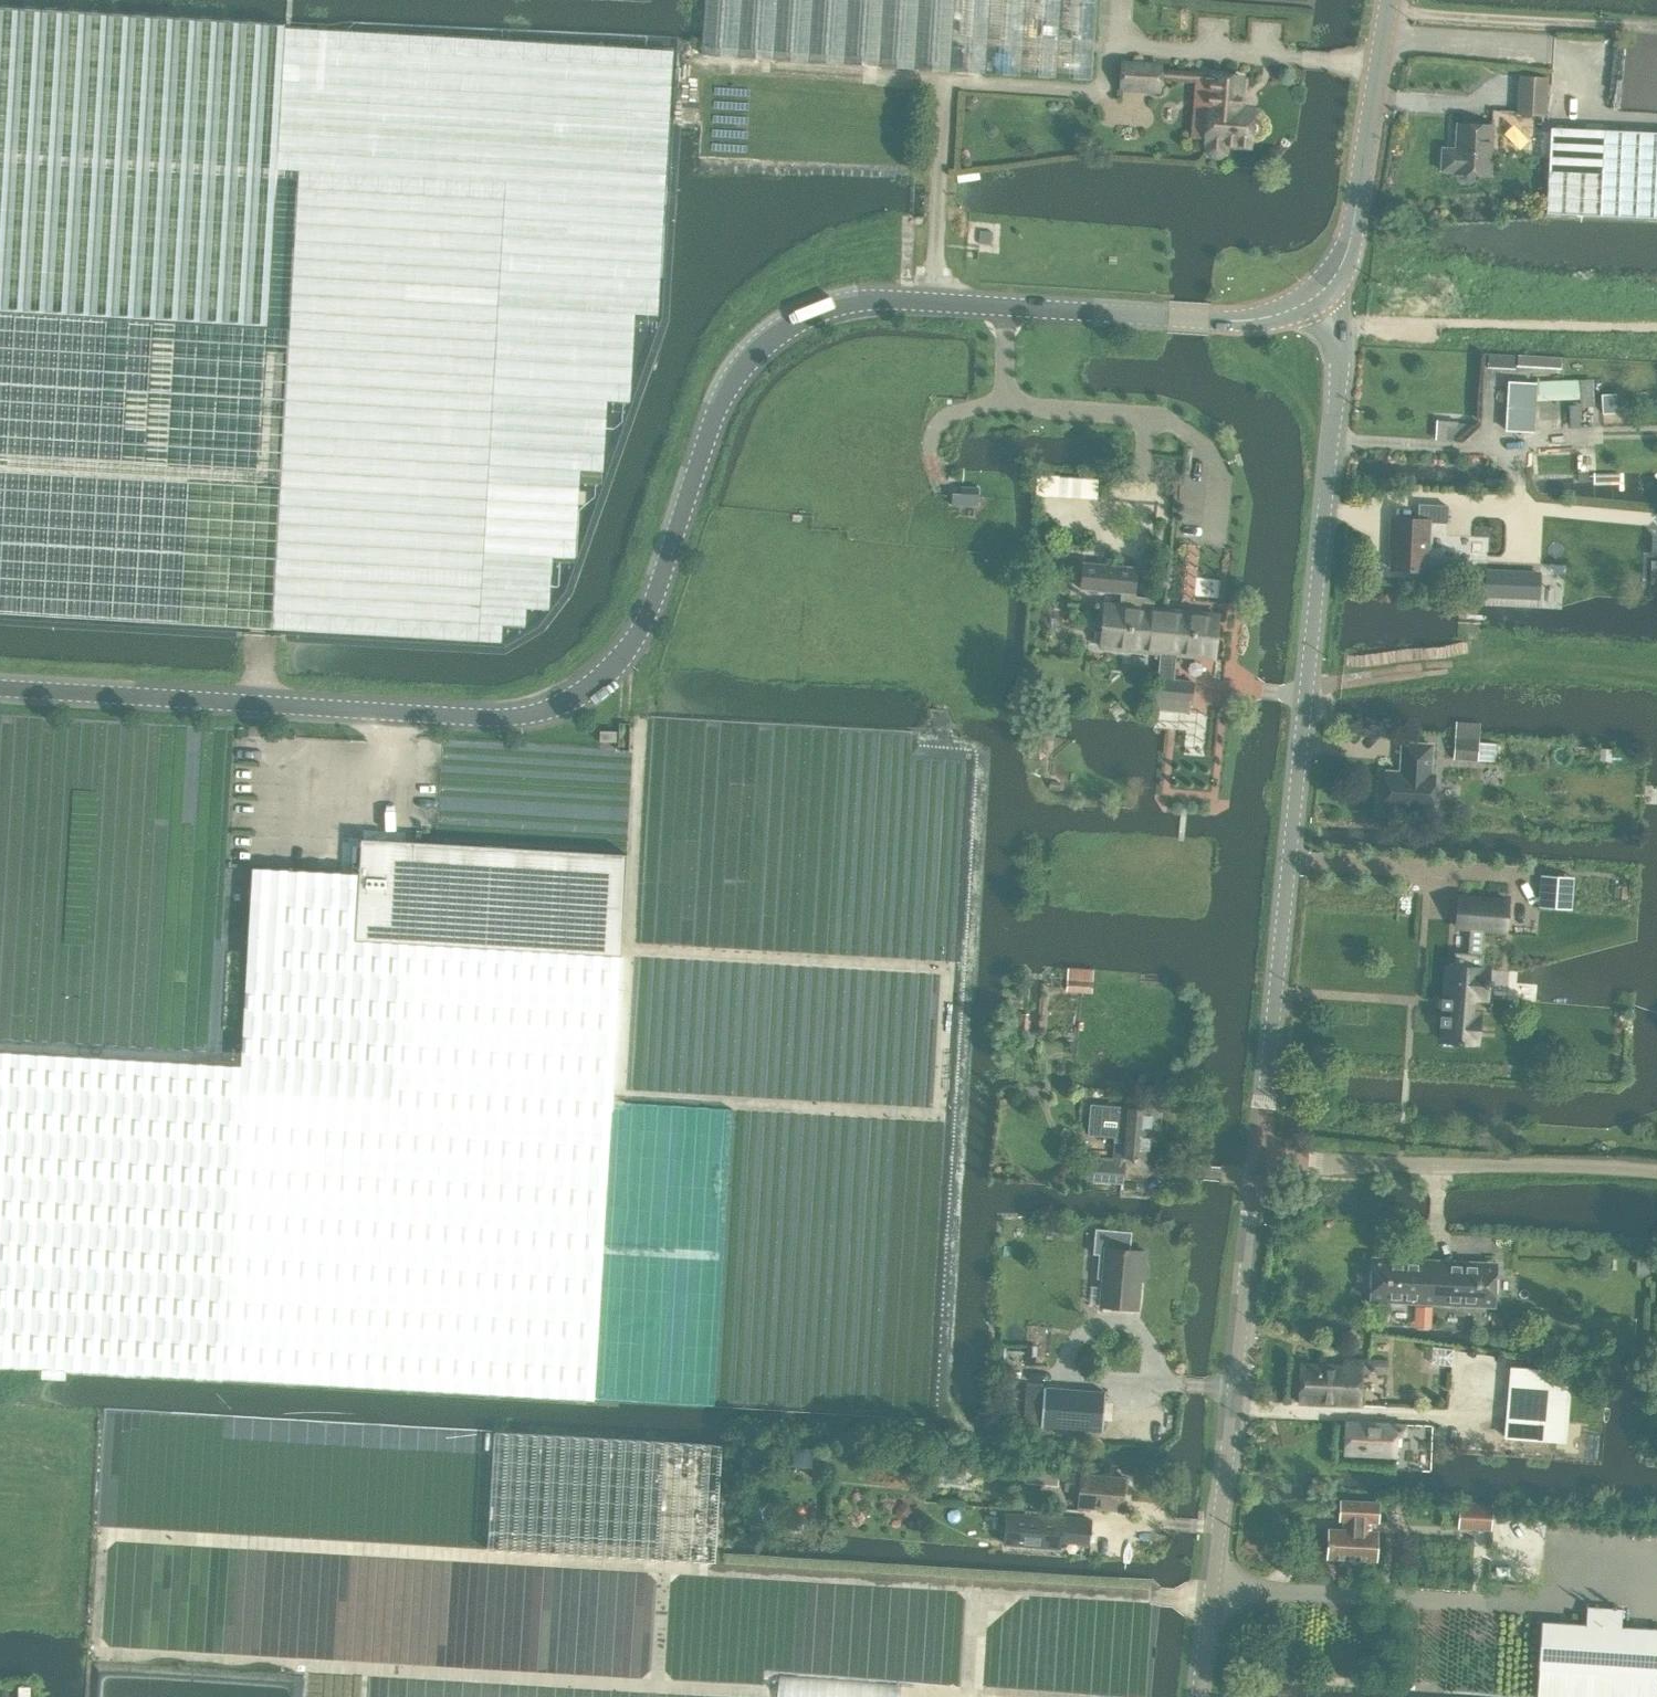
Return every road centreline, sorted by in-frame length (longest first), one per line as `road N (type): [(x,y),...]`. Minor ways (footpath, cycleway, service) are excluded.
road 1 (tertiary): [(1321,296),(1270,316),(1215,321),(883,300),(828,305),(778,328),(731,377),(632,646),(588,687),(535,712),(473,717),(0,688)]
road 2 (tertiary): [(1261,1156),(1336,371),(1335,334),(1321,296)]
road 3 (tertiary): [(1200,1696),(1261,1156)]
road 4 (unclassified): [(1656,1171),(1261,1156)]
road 5 (tertiary): [(1321,296),(1348,244),(1388,0)]
road 6 (track): [(1386,11),(1656,22)]

